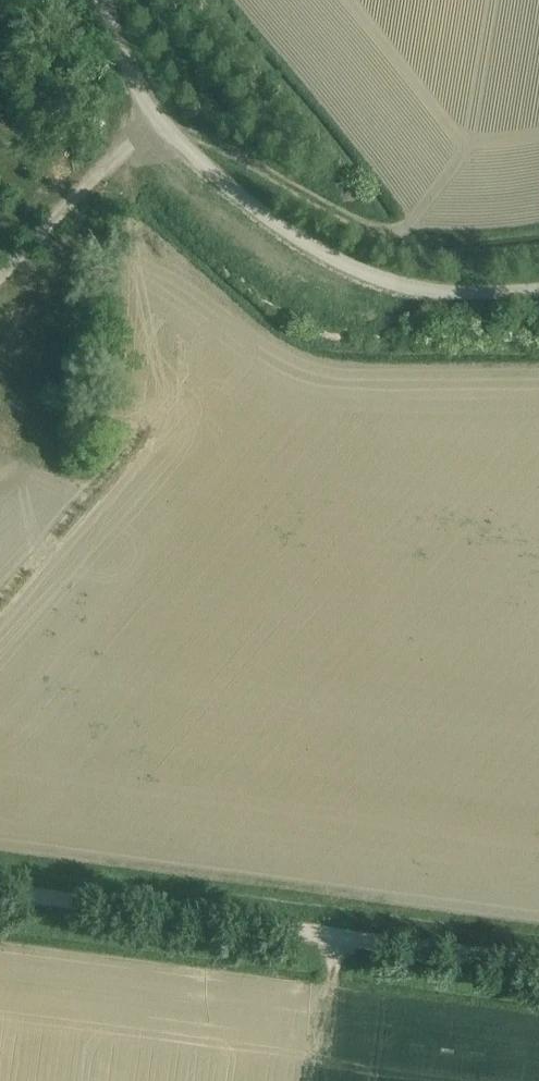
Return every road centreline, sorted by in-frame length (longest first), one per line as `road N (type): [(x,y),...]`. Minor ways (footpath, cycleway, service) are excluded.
road 1 (unclassified): [(100,0),(140,92),(172,136),(233,195),(308,246),(423,295),(538,291)]
road 2 (unclassified): [(538,956),(0,887)]

